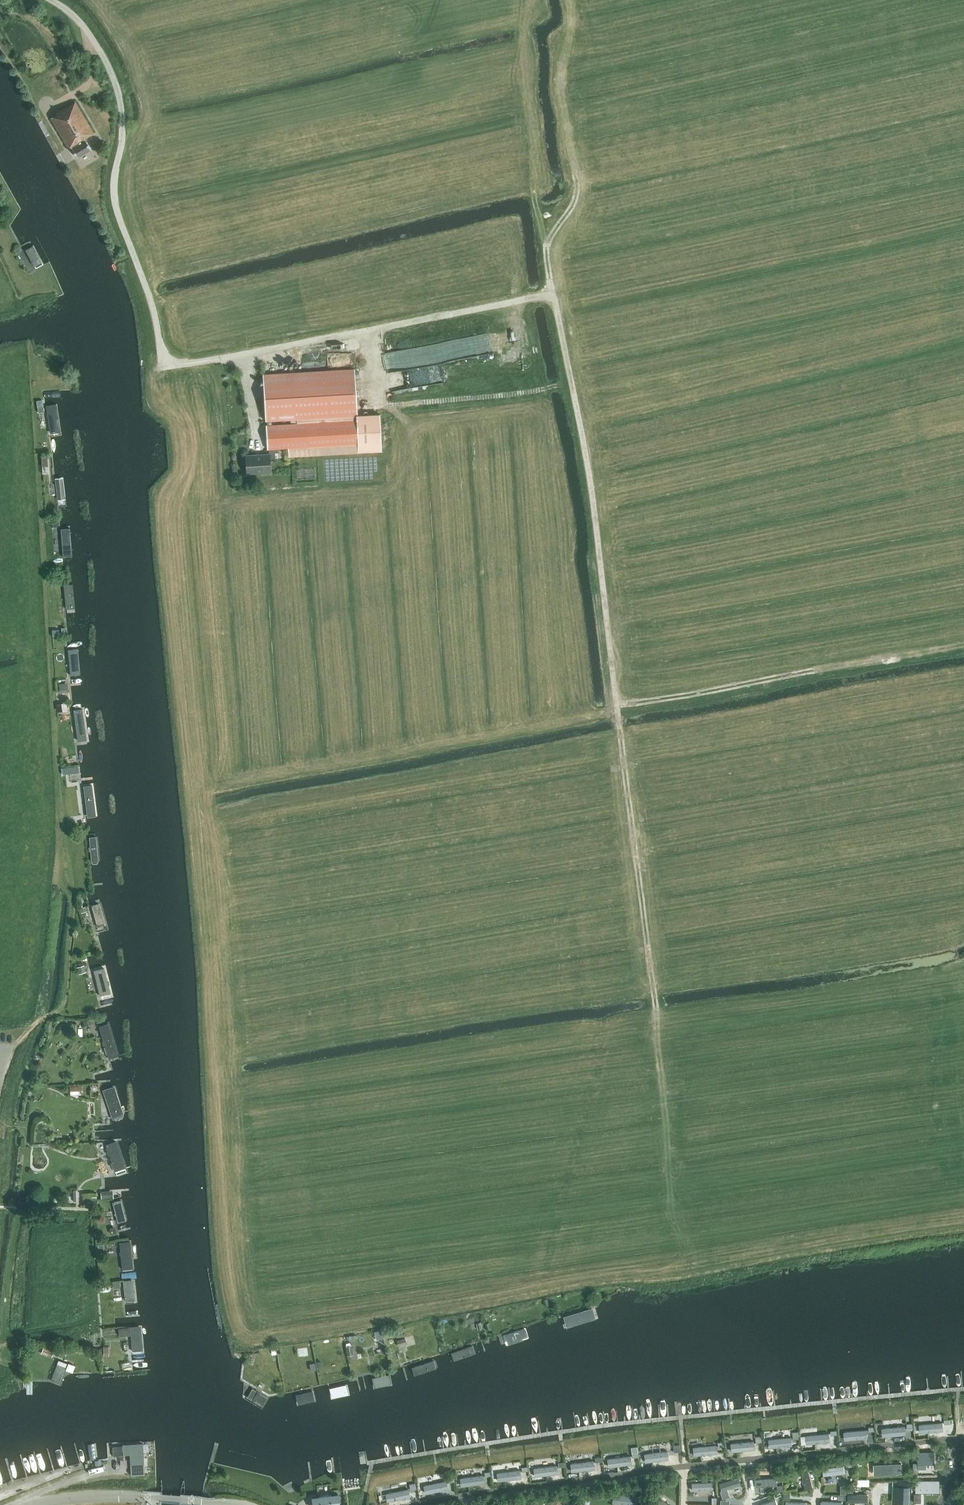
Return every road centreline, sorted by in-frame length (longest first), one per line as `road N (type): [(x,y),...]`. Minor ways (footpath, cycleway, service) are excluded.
road 1 (track): [(658,1021),(590,476),(553,294),(241,355)]
road 2 (track): [(35,402),(61,811),(76,891),(64,1005),(3,1057)]
road 3 (unclassified): [(241,355),(162,367),(149,295),(116,207),(123,132),(117,92),(86,28),(52,0)]
road 4 (track): [(572,383),(370,407),(365,330)]
road 5 (track): [(617,704),(814,670)]
road 6 (track): [(0,1351),(19,1207)]
road 7 (track): [(553,294),(547,246),(576,195),(573,167)]

